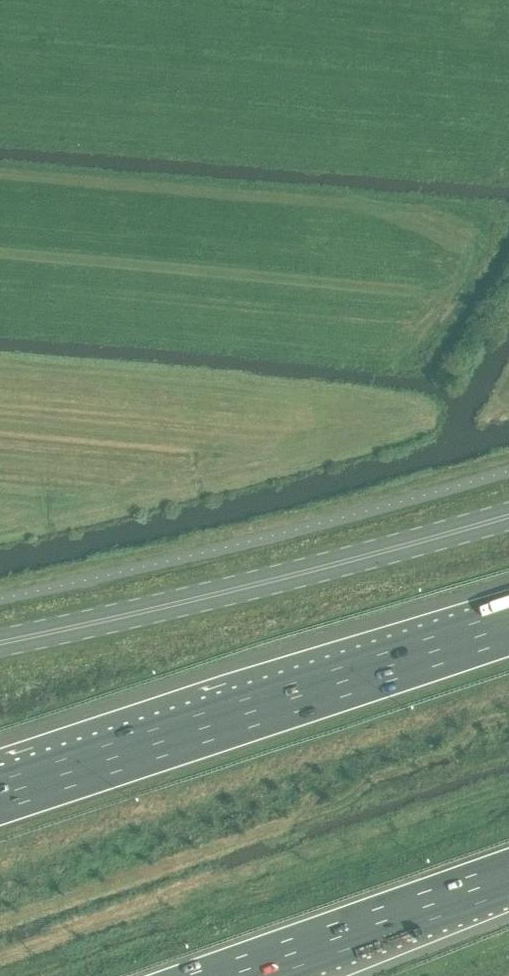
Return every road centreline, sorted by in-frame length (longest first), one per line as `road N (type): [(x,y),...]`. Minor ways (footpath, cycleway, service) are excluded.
road 1 (motorway): [(508,627),(0,796)]
road 2 (secondary): [(508,514),(0,643)]
road 3 (motorway): [(228,975),(508,877)]

